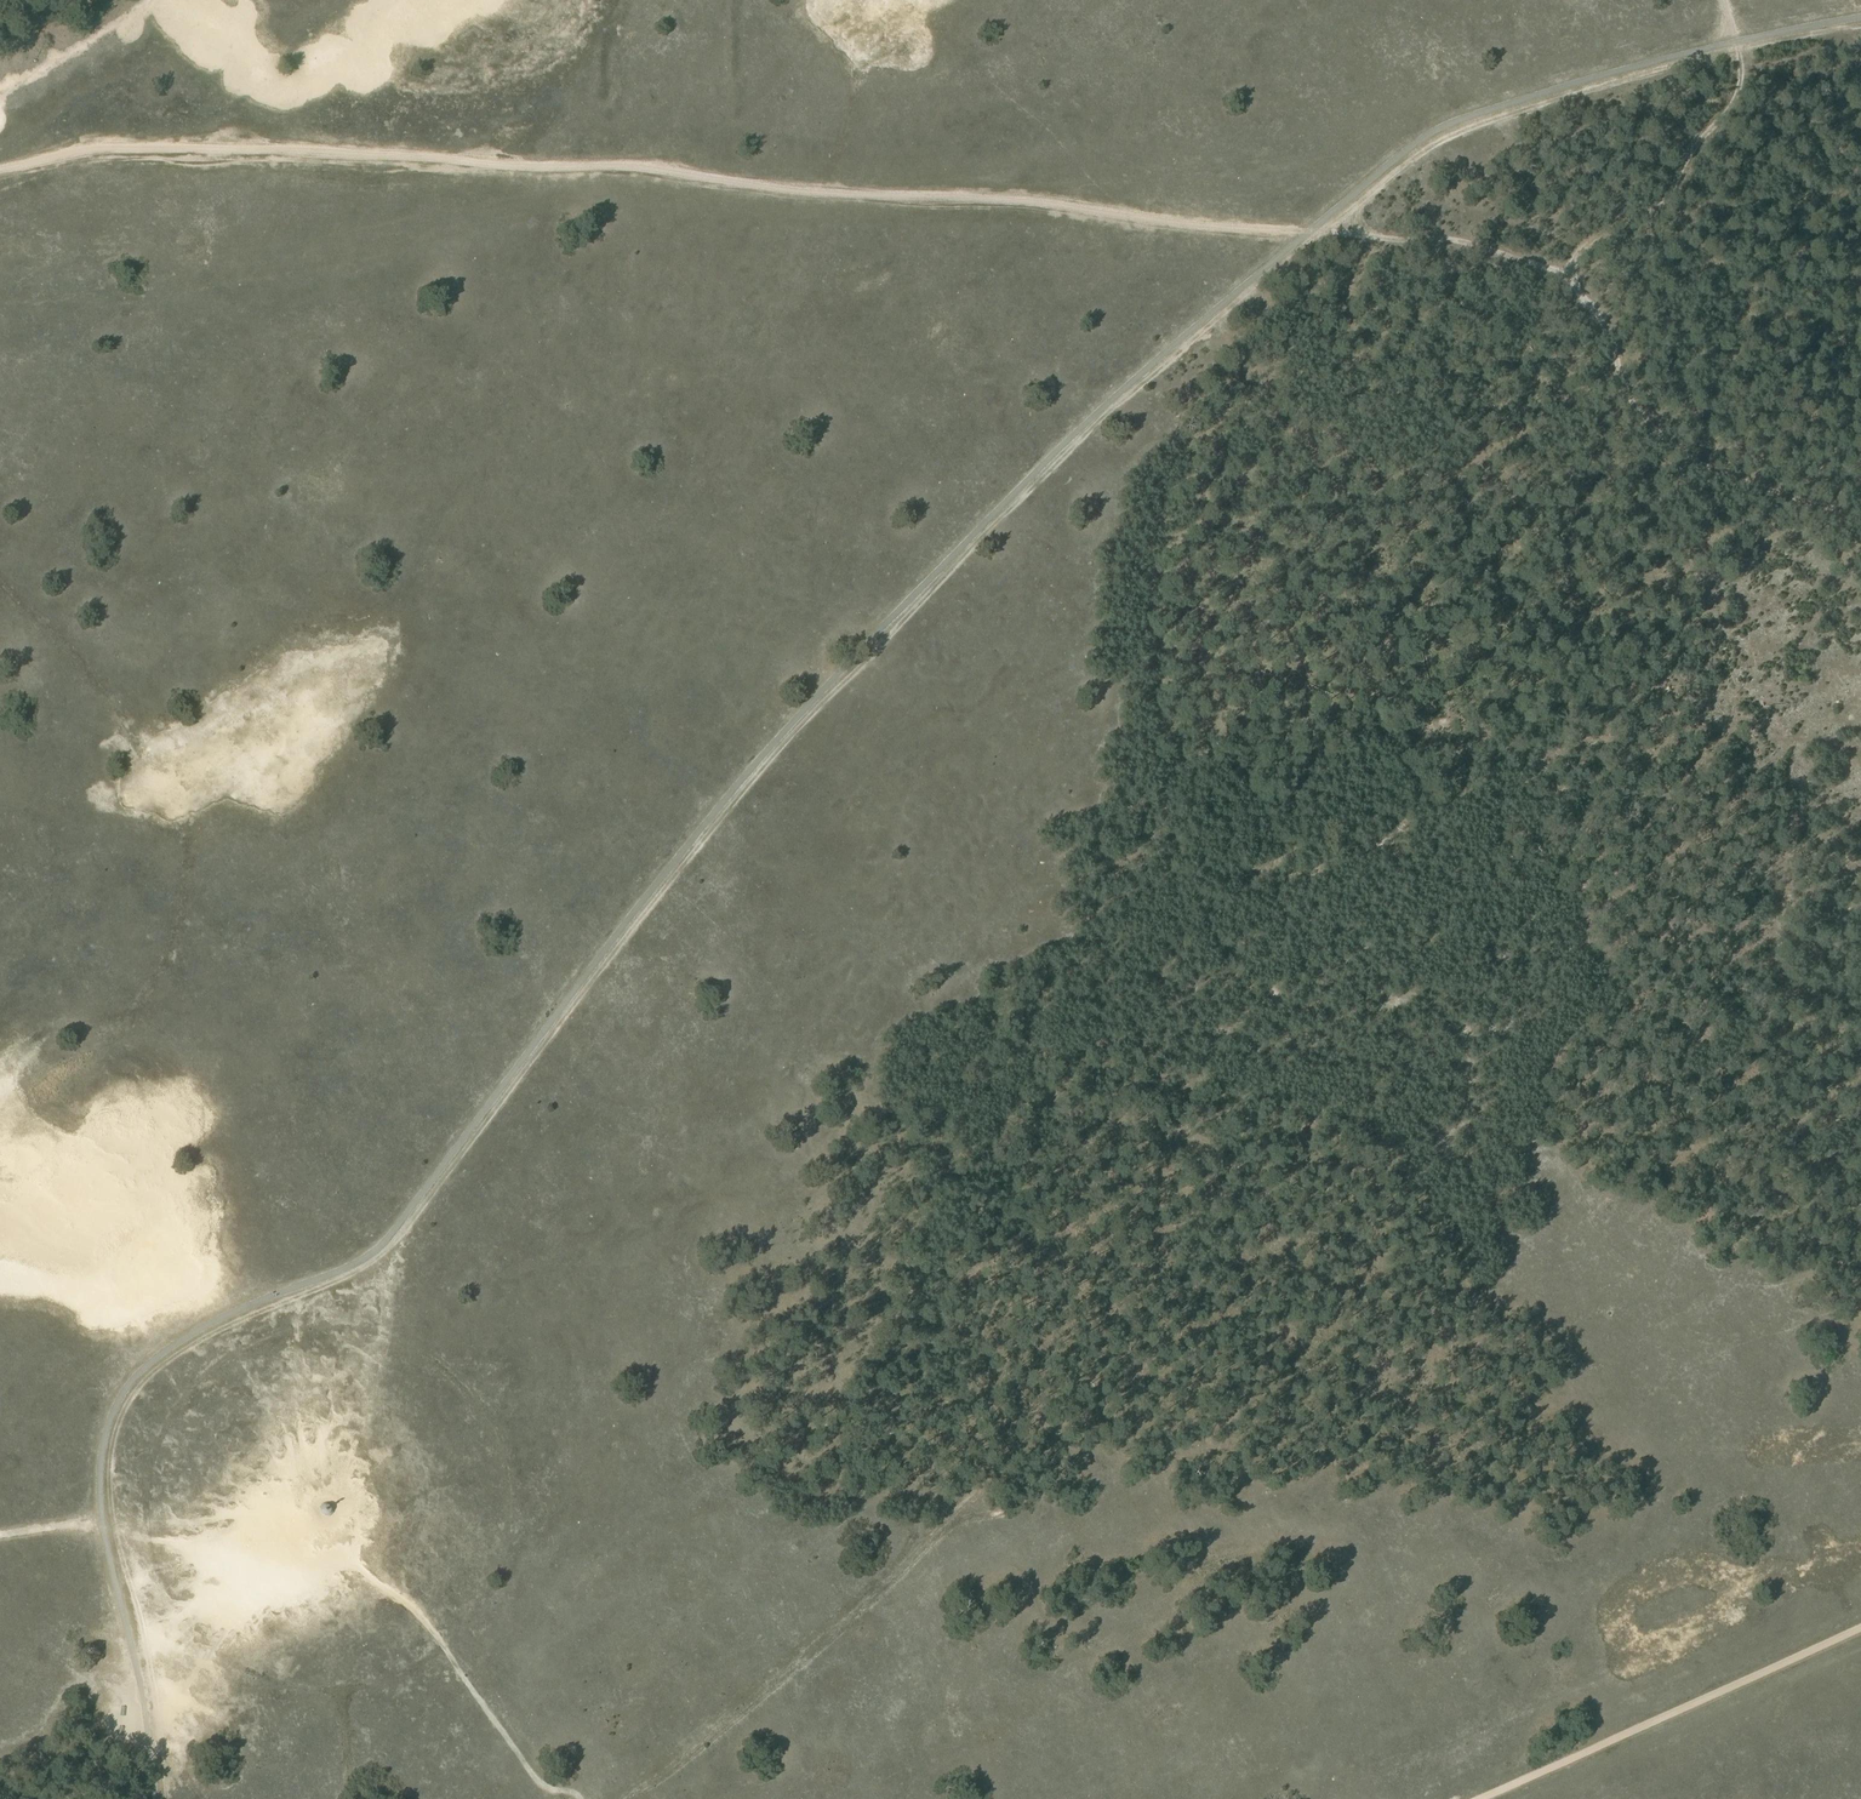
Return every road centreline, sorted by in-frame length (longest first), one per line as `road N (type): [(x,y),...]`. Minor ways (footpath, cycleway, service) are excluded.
road 1 (track): [(1725,0),(1740,42),(1732,105),(1686,152),(1655,207),(1583,242),(1570,281)]
road 2 (track): [(0,1533),(102,1521),(152,1540),(352,1564)]
road 3 (track): [(567,1798),(528,1767),(403,1599),(352,1564)]

